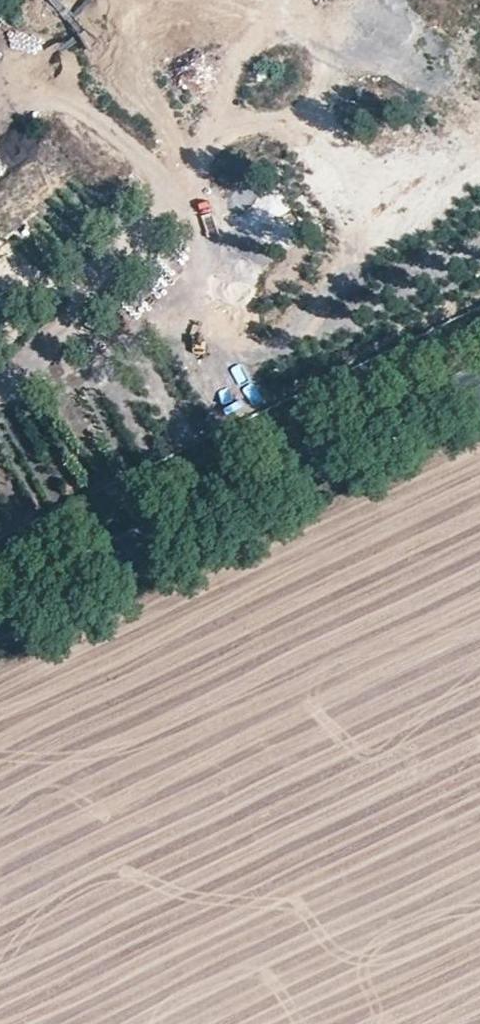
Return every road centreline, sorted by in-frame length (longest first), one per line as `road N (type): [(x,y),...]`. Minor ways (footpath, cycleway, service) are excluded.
road 1 (primary): [(479,384),(0,612)]

